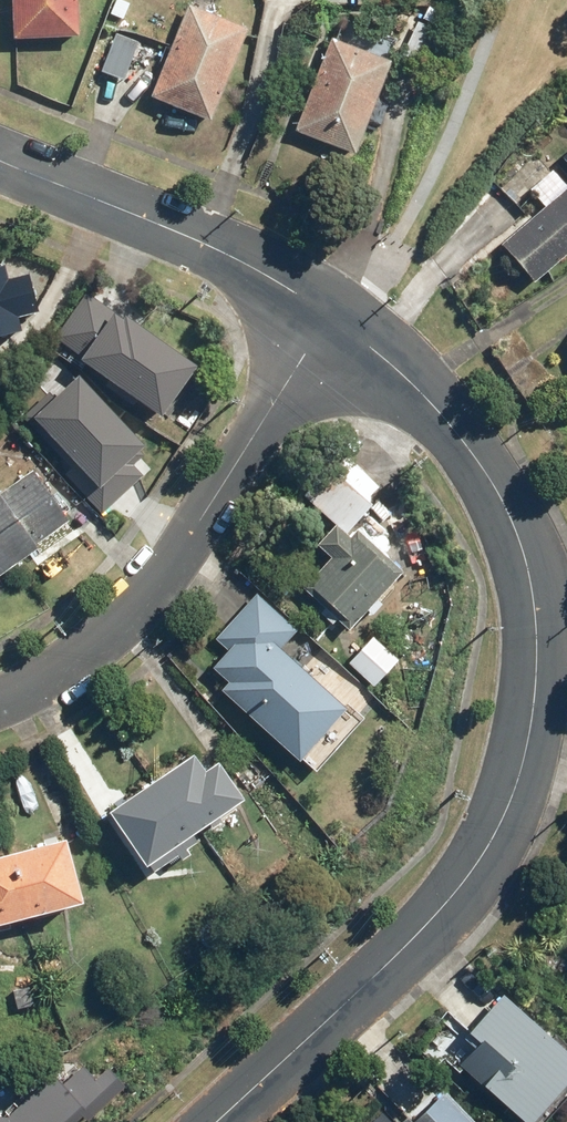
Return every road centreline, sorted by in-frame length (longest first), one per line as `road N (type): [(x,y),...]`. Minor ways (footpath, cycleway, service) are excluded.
road 1 (residential): [(335,312),(447,419),(500,495),(532,562),(543,687),(519,790),(495,839),(440,910),(214,1121)]
road 2 (residential): [(0,700),(81,658),(131,618),(335,312)]
road 3 (residential): [(0,161),(229,250),(335,312)]

